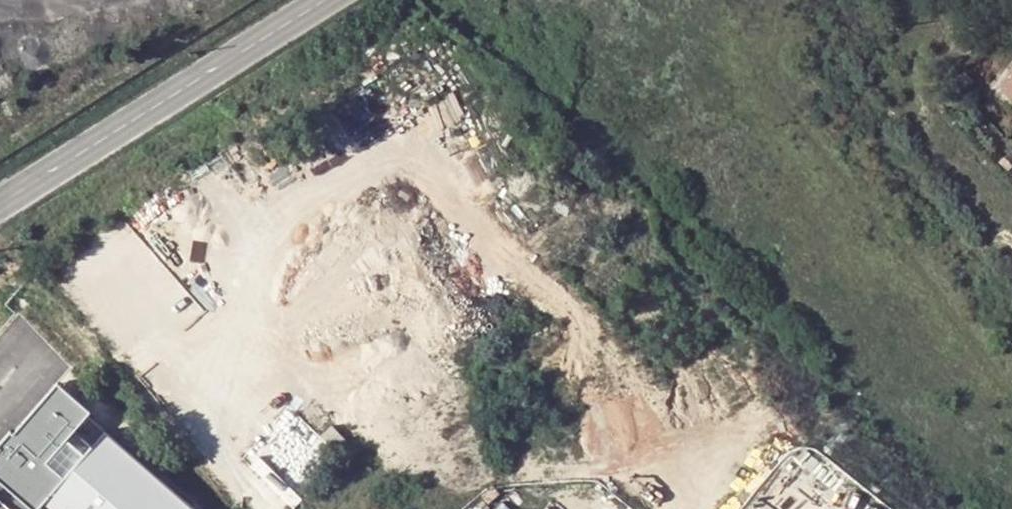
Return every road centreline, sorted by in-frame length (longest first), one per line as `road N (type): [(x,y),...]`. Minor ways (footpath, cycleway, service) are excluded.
road 1 (secondary): [(319,0),(0,196)]

